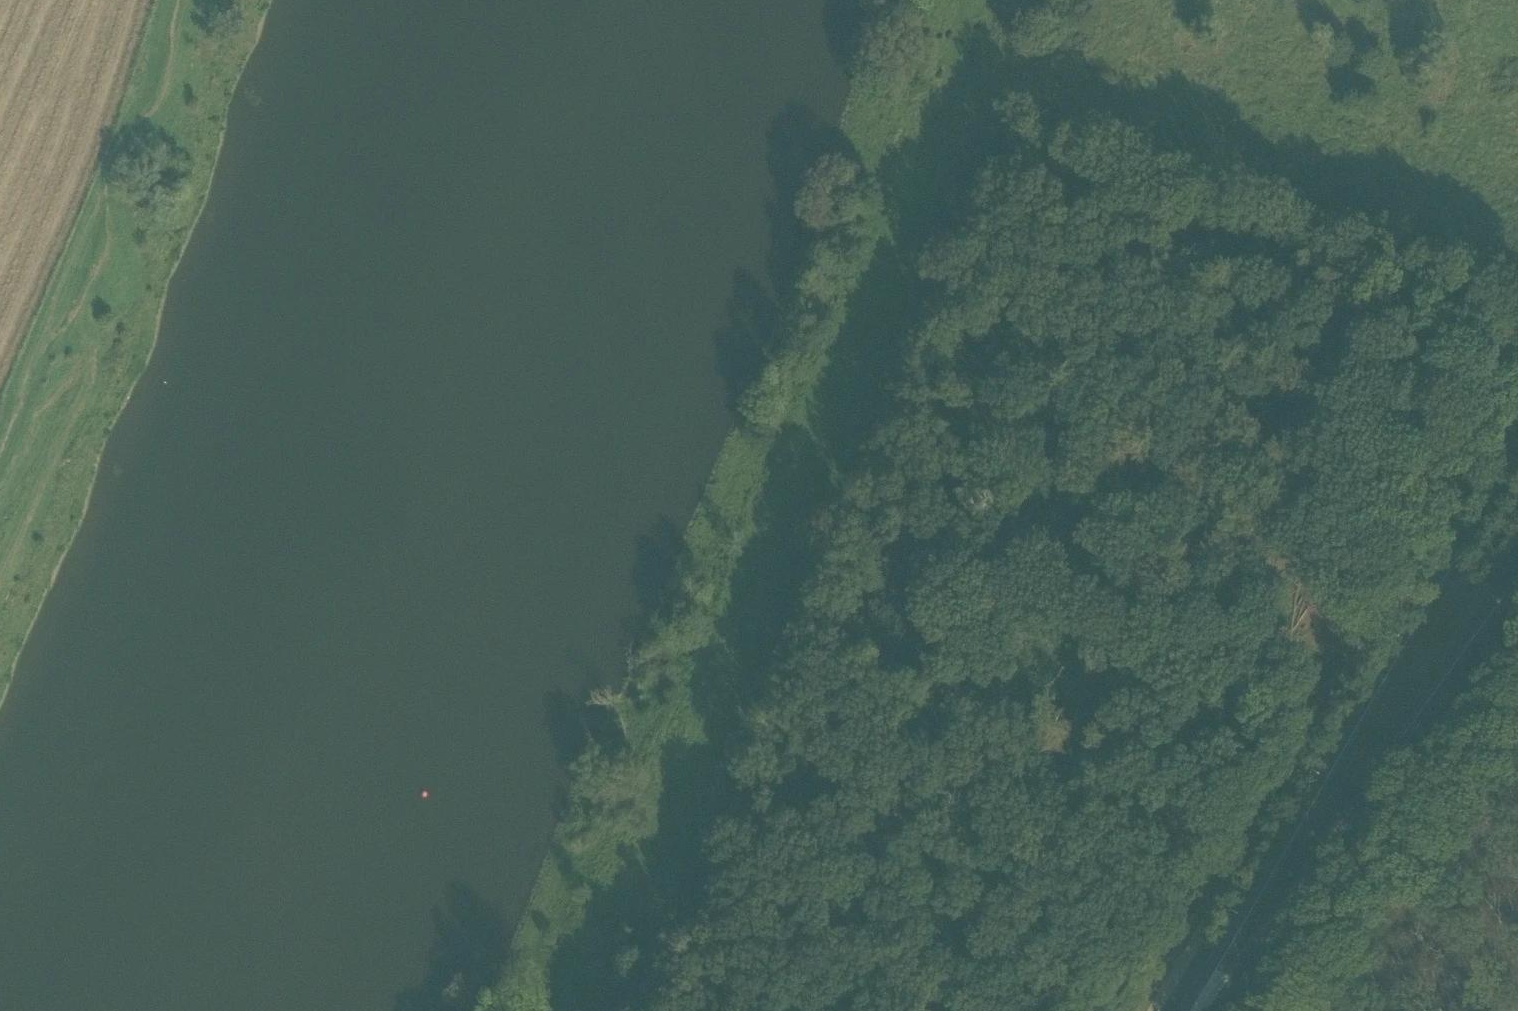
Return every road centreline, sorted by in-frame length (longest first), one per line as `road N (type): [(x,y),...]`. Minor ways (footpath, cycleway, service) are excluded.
road 1 (primary): [(1517,454),(1193,1010)]
road 2 (primary): [(1207,1010),(1517,585)]
road 3 (track): [(1311,740),(965,590)]

